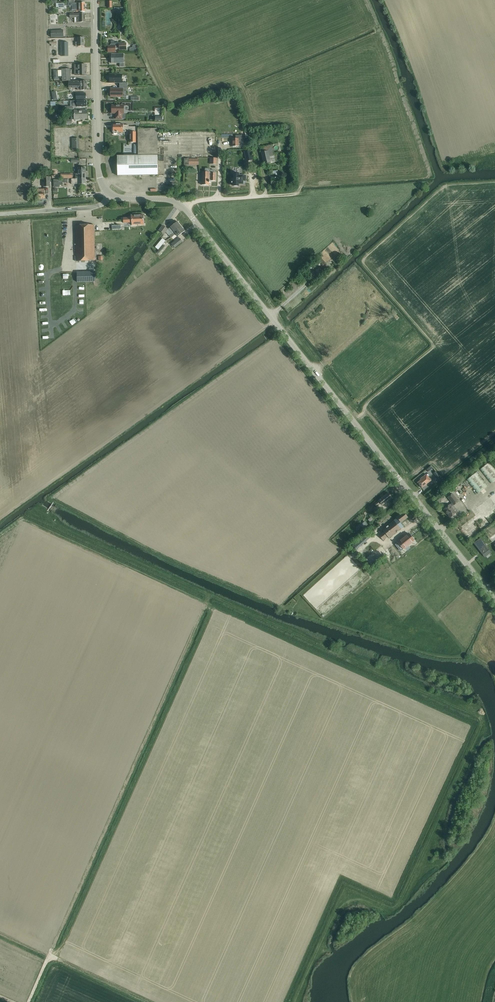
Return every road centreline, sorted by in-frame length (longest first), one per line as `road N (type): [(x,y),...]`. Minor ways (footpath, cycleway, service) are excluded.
road 1 (tertiary): [(494,600),(191,215),(169,199),(110,195)]
road 2 (tertiary): [(110,195),(101,174),(96,0)]

